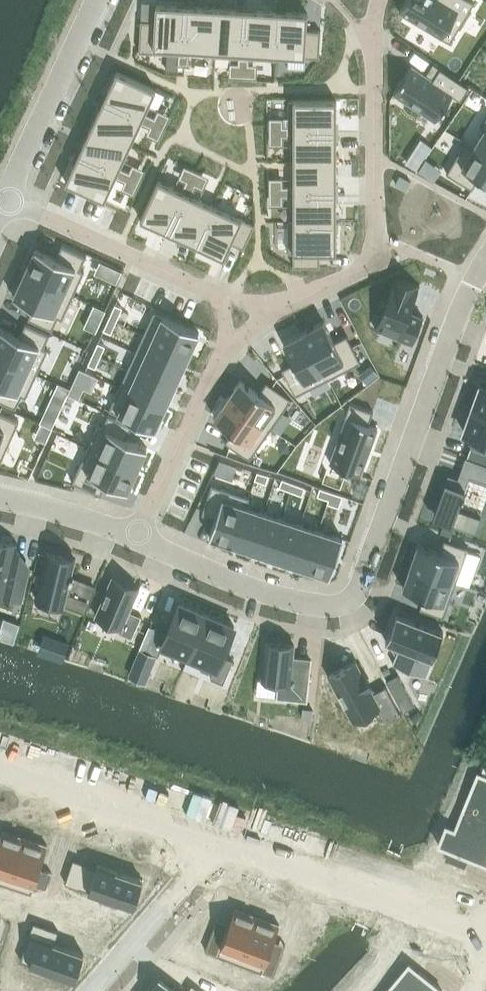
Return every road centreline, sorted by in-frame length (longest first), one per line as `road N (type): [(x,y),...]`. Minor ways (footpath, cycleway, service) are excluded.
road 1 (residential): [(140,540),(294,601),(351,599),(473,277)]
road 2 (residential): [(210,845),(485,938)]
road 3 (residential): [(9,197),(262,313)]
road 4 (residential): [(262,313),(216,370),(140,540)]
road 5 (residential): [(382,240),(377,0)]
road 6 (residential): [(0,775),(210,845)]
road 7 (residential): [(9,197),(101,0)]
road 8 (residential): [(210,845),(89,990)]
road 9 (residential): [(262,313),(366,271),(382,240)]
road 10 (residential): [(0,498),(140,540)]

